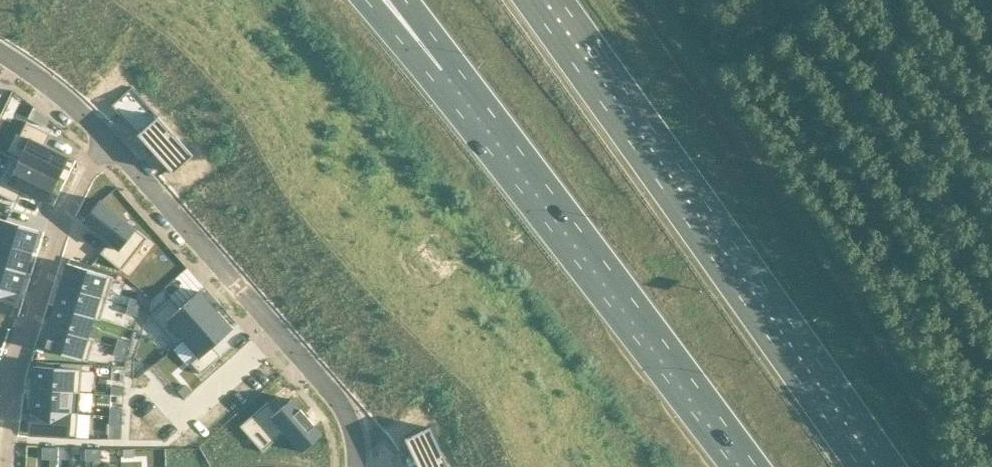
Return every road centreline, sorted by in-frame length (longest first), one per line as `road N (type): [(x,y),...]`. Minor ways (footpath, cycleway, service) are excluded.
road 1 (trunk): [(860,466),(528,0)]
road 2 (trunk): [(453,62),(755,466)]
road 3 (residential): [(108,135),(325,379),(355,429),(356,466)]
road 4 (residential): [(108,135),(63,221),(21,343),(3,466)]
road 5 (residential): [(0,45),(108,135)]

